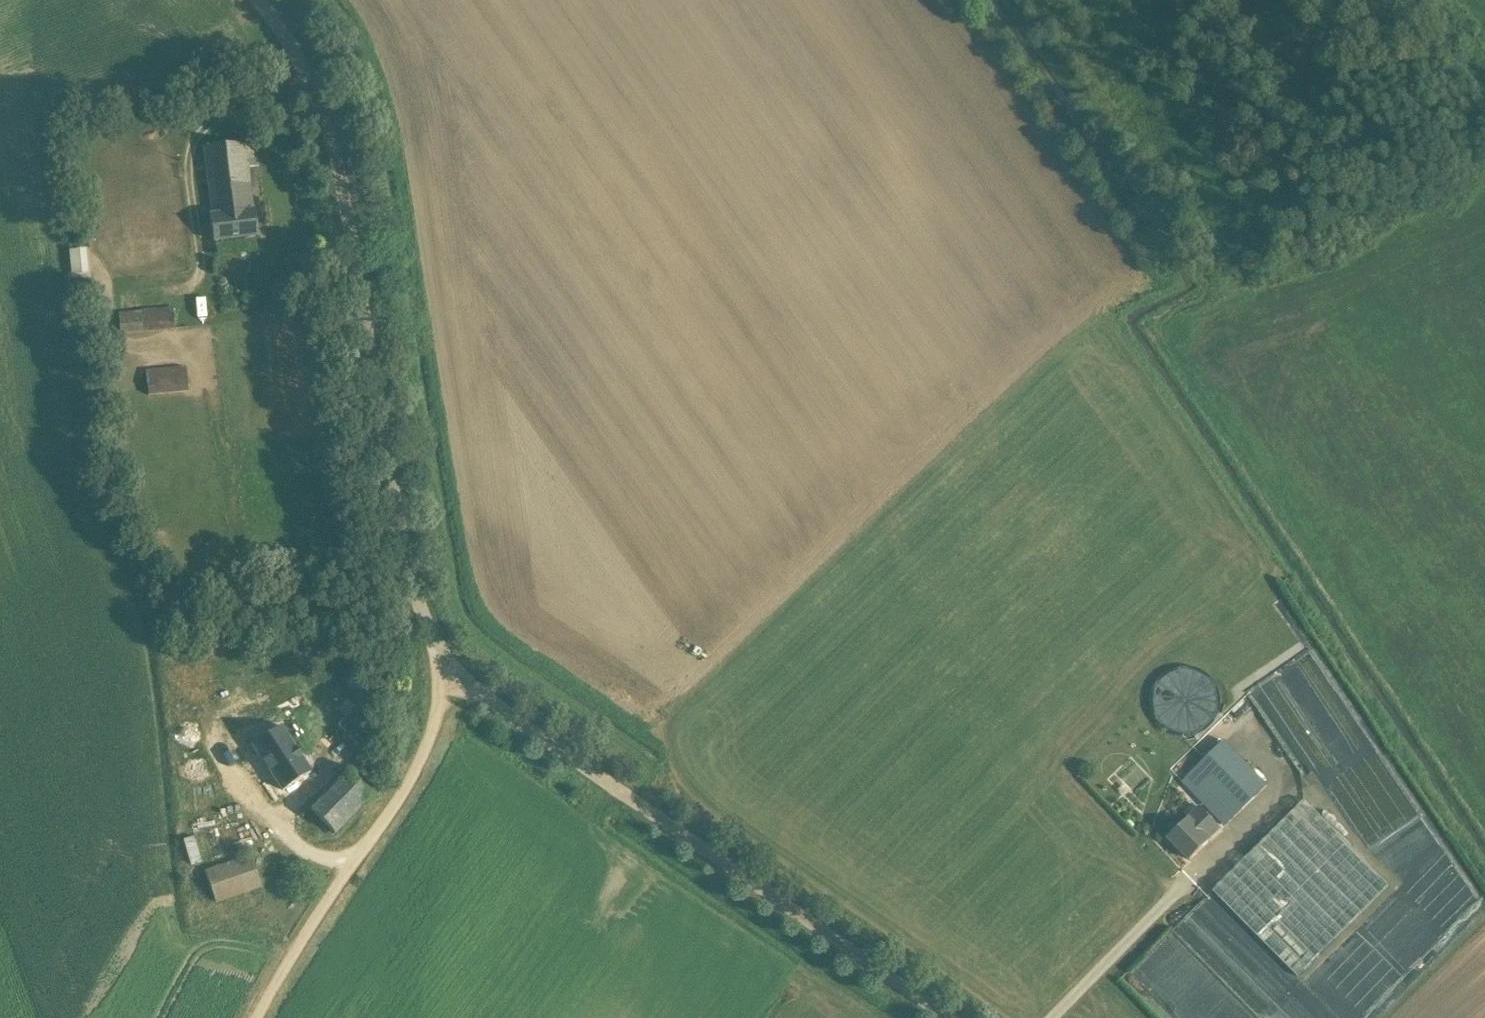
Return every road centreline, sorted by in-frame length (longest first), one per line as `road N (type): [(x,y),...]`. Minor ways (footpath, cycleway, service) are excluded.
road 1 (unclassified): [(950,1017),(444,656),(433,637),(343,144),(323,86),(255,0)]
road 2 (track): [(262,1017),(319,916),(412,782),(435,724),(444,656)]

